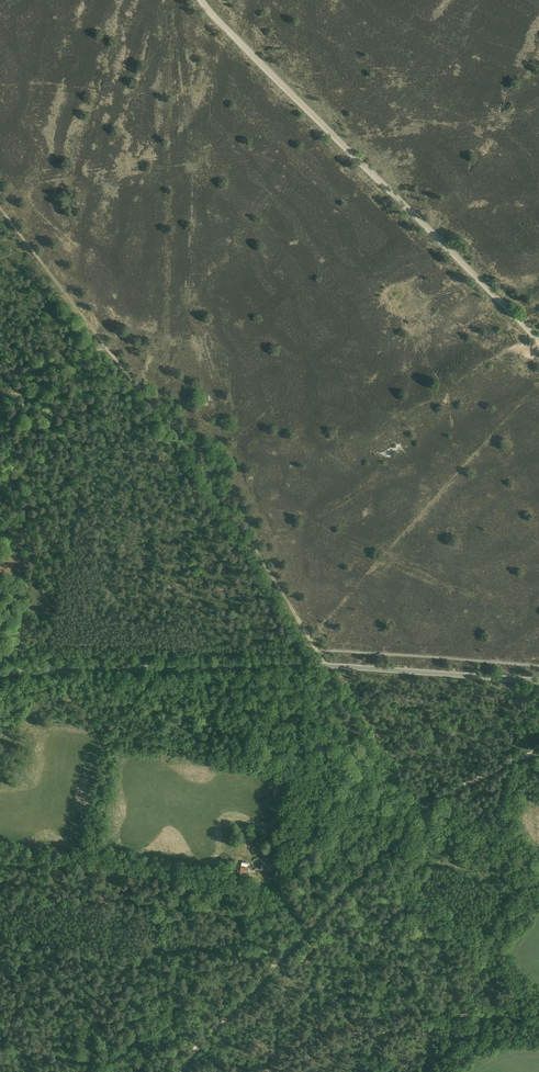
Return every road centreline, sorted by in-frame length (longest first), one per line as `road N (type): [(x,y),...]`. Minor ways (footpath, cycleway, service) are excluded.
road 1 (track): [(0,210),(203,469),(325,666)]
road 2 (tertiary): [(538,681),(325,666),(0,672)]
road 3 (track): [(538,338),(205,0)]
road 4 (track): [(179,1071),(386,846)]
road 5 (track): [(261,1071),(435,1014)]
road 6 (track): [(435,1014),(386,846)]
road 7 (track): [(393,839),(476,780),(538,756)]

